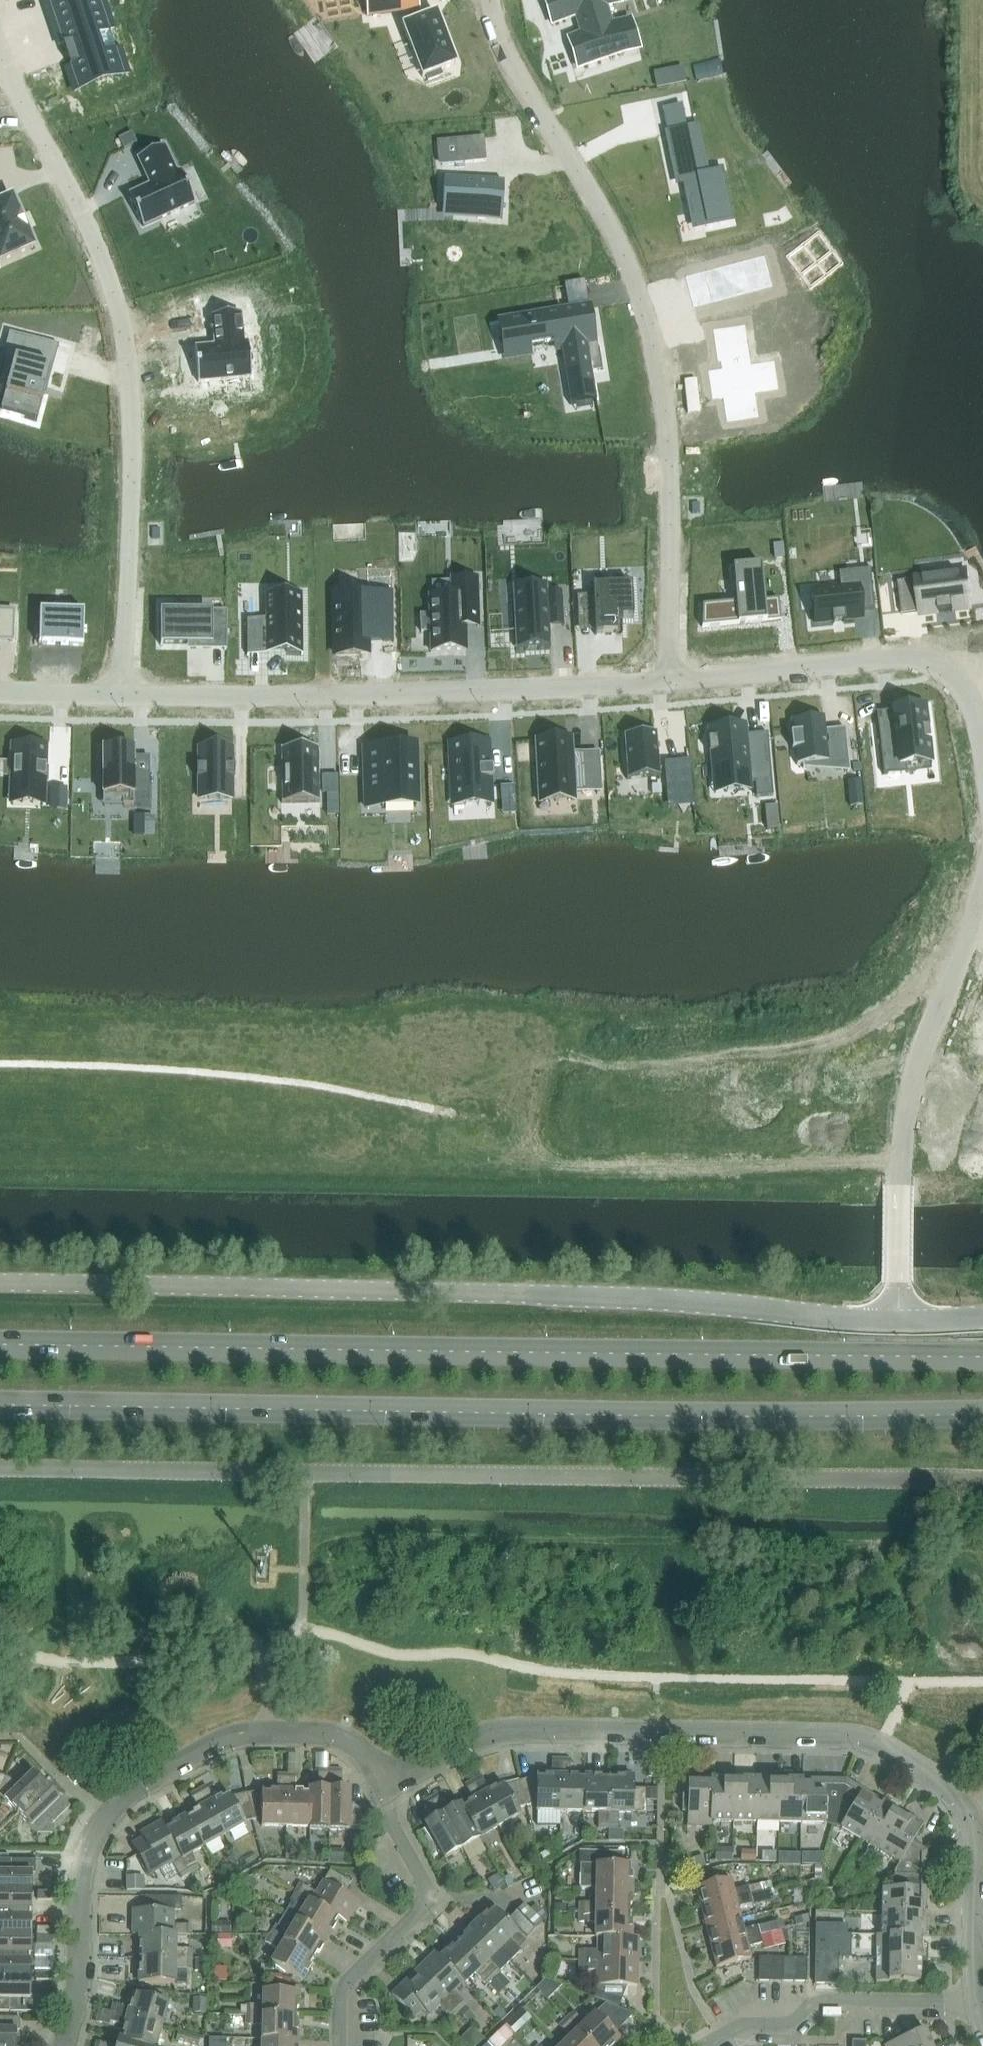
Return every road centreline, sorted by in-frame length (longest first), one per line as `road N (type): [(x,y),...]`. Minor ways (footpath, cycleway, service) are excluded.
road 1 (trunk): [(982,1357),(0,1343)]
road 2 (trunk): [(0,1404),(982,1413)]
road 3 (tertiary): [(899,1321),(649,1299),(0,1283)]
road 4 (residential): [(978,2000),(972,1824),(943,1782),(861,1736),(495,1731),(384,1785)]
road 5 (residential): [(669,682),(669,483),(657,357),(617,240),(502,51),(490,0)]
road 6 (residential): [(123,696),(133,425),(124,338),(110,281),(0,53)]
road 7 (residential): [(384,1785),(362,1751),(338,1734),(275,1731),(220,1742),(127,1793),(100,1822),(82,1862),(78,1969),(62,2045)]
road 8 (tertiary): [(669,682),(123,696)]
road 9 (tertiary): [(982,742),(972,703),(955,681),(913,660),(669,682)]
road 10 (tertiary): [(900,1186),(910,1097),(982,886)]
road 11 (residential): [(338,2045),(339,1988),(433,1897),(391,1823),(384,1785)]
road 12 (residential): [(702,2045),(740,2024),(790,2025),(818,1998),(978,2000)]
road 13 (tertiary): [(900,1186),(899,1321)]
road 14 (tertiary): [(123,696),(0,691)]

